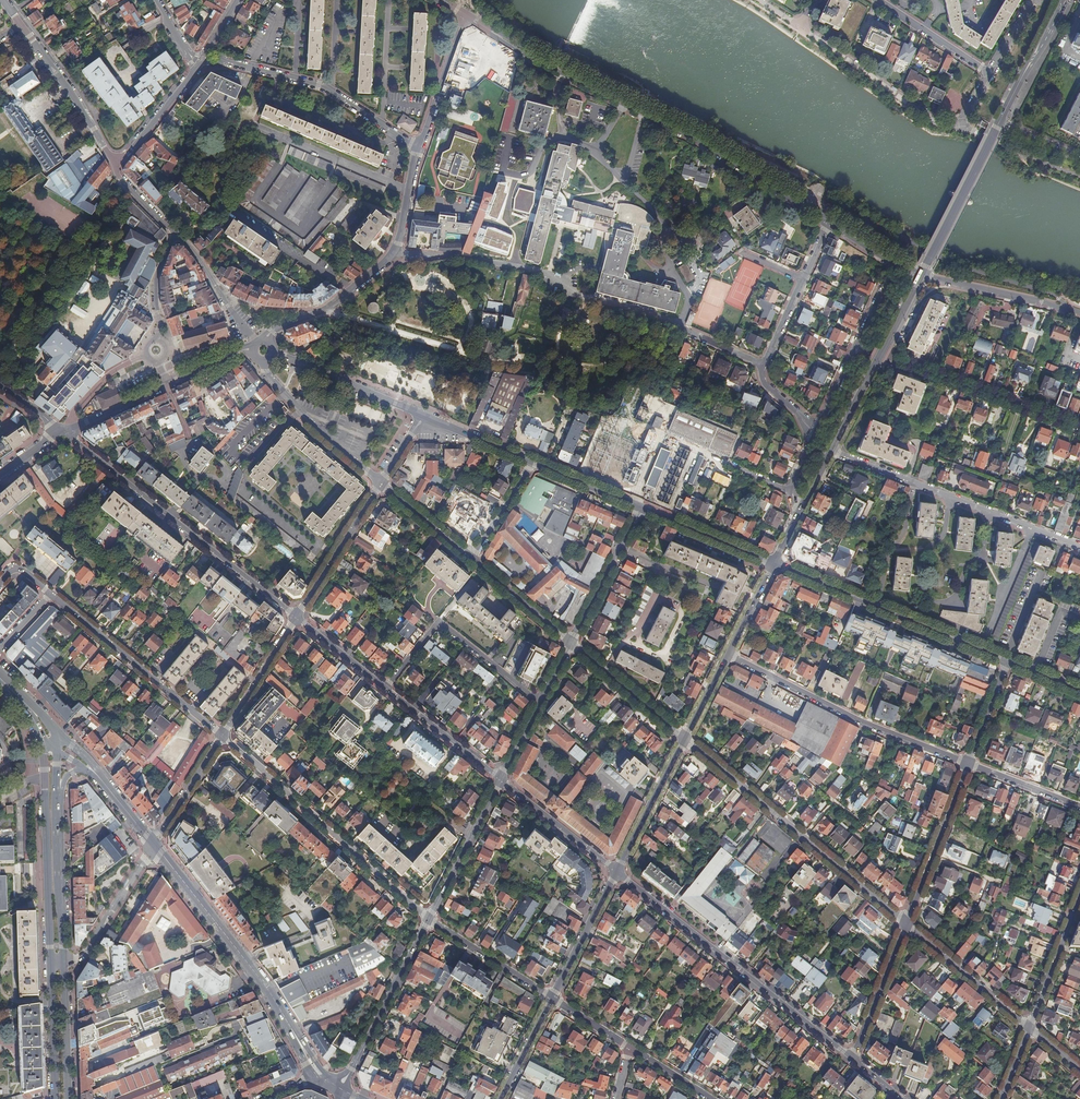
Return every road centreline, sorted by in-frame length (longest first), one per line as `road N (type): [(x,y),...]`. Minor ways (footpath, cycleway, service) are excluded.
road 1 (tertiary): [(816,213),(703,142),(466,17)]
road 2 (tertiary): [(852,1059),(616,872)]
road 3 (residential): [(297,618),(63,431)]
road 4 (secondary): [(319,1075),(266,990),(153,844)]
road 5 (residential): [(223,735),(429,919)]
road 6 (unclassified): [(1068,309),(1044,290),(955,263),(836,208),(816,213)]
road 7 (residential): [(1079,547),(832,451)]
road 8 (residential): [(729,654),(968,763)]
road 9 (tertiary): [(774,563),(1007,660)]
road 10 (residential): [(858,343),(1079,427)]
road 11 (residential): [(50,595),(223,735)]
road 12 (residential): [(420,147),(318,85),(224,61)]
road 13 (primary): [(43,749),(50,965)]
road 14 (residential): [(540,705),(438,623),(387,688)]
road 15 (secondary): [(832,451),(921,277)]
road 16 (secondary): [(429,919),(340,1092)]
road 17 (residential): [(800,27),(937,121),(962,128)]
road 18 (residential): [(259,360),(307,419),(381,482)]
road 19 (tertiary): [(20,24),(77,97),(114,168)]
road 20 (residential): [(907,924),(968,763)]
road 21 (secondary): [(921,277),(996,127)]
road 22 (tertiary): [(274,350),(425,416)]
road 23 (primary): [(64,964),(56,802)]
road 24 (residential): [(1029,1028),(907,924)]
road 25 (tertiary): [(263,336),(324,310),(398,253)]
road 26 (secondary): [(501,780),(429,919)]
road 27 (residential): [(804,838),(685,739)]
road 28 (secondary): [(641,507),(572,643)]
road 29 (residential): [(1068,309),(921,277)]
road 30 (secondary): [(616,872),(685,739)]
road 31 (residential): [(685,739),(572,643)]
road 32 (residential): [(429,919),(553,999)]
road 33 (tertiary): [(616,872),(501,780)]
road 34 (residential): [(501,780),(387,688)]
road 35 (residential): [(852,1059),(907,924)]
road 36 (secondary): [(641,507),(774,563)]
road 37 (secondary): [(553,999),(616,872)]
road 38 (residential): [(1079,898),(1029,1028)]
road 39 (residential): [(297,618),(223,735)]
road 40 (tertiary): [(466,17),(420,147)]
road 41 (secondary): [(1062,0),(999,121)]
road 42 (residential): [(907,924),(804,838)]
road 43 (primary): [(69,1098),(64,964)]
road 44 (primary): [(50,965),(53,1098)]
road 45 (residential): [(257,342),(177,236)]
road 46 (residential): [(988,73),(878,0)]
road 47 (residential): [(572,643),(472,559)]
road 48 (residential): [(223,735),(153,844)]
road 49 (tertiary): [(194,71),(114,168)]

